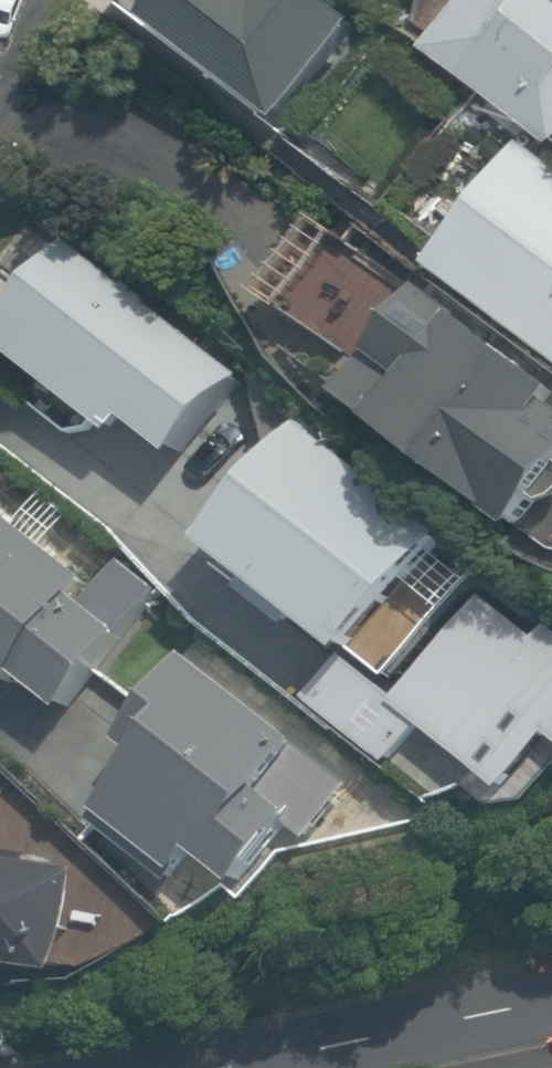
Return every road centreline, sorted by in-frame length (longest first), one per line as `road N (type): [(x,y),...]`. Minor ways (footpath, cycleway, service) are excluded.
road 1 (residential): [(551,1010),(227,1067)]

